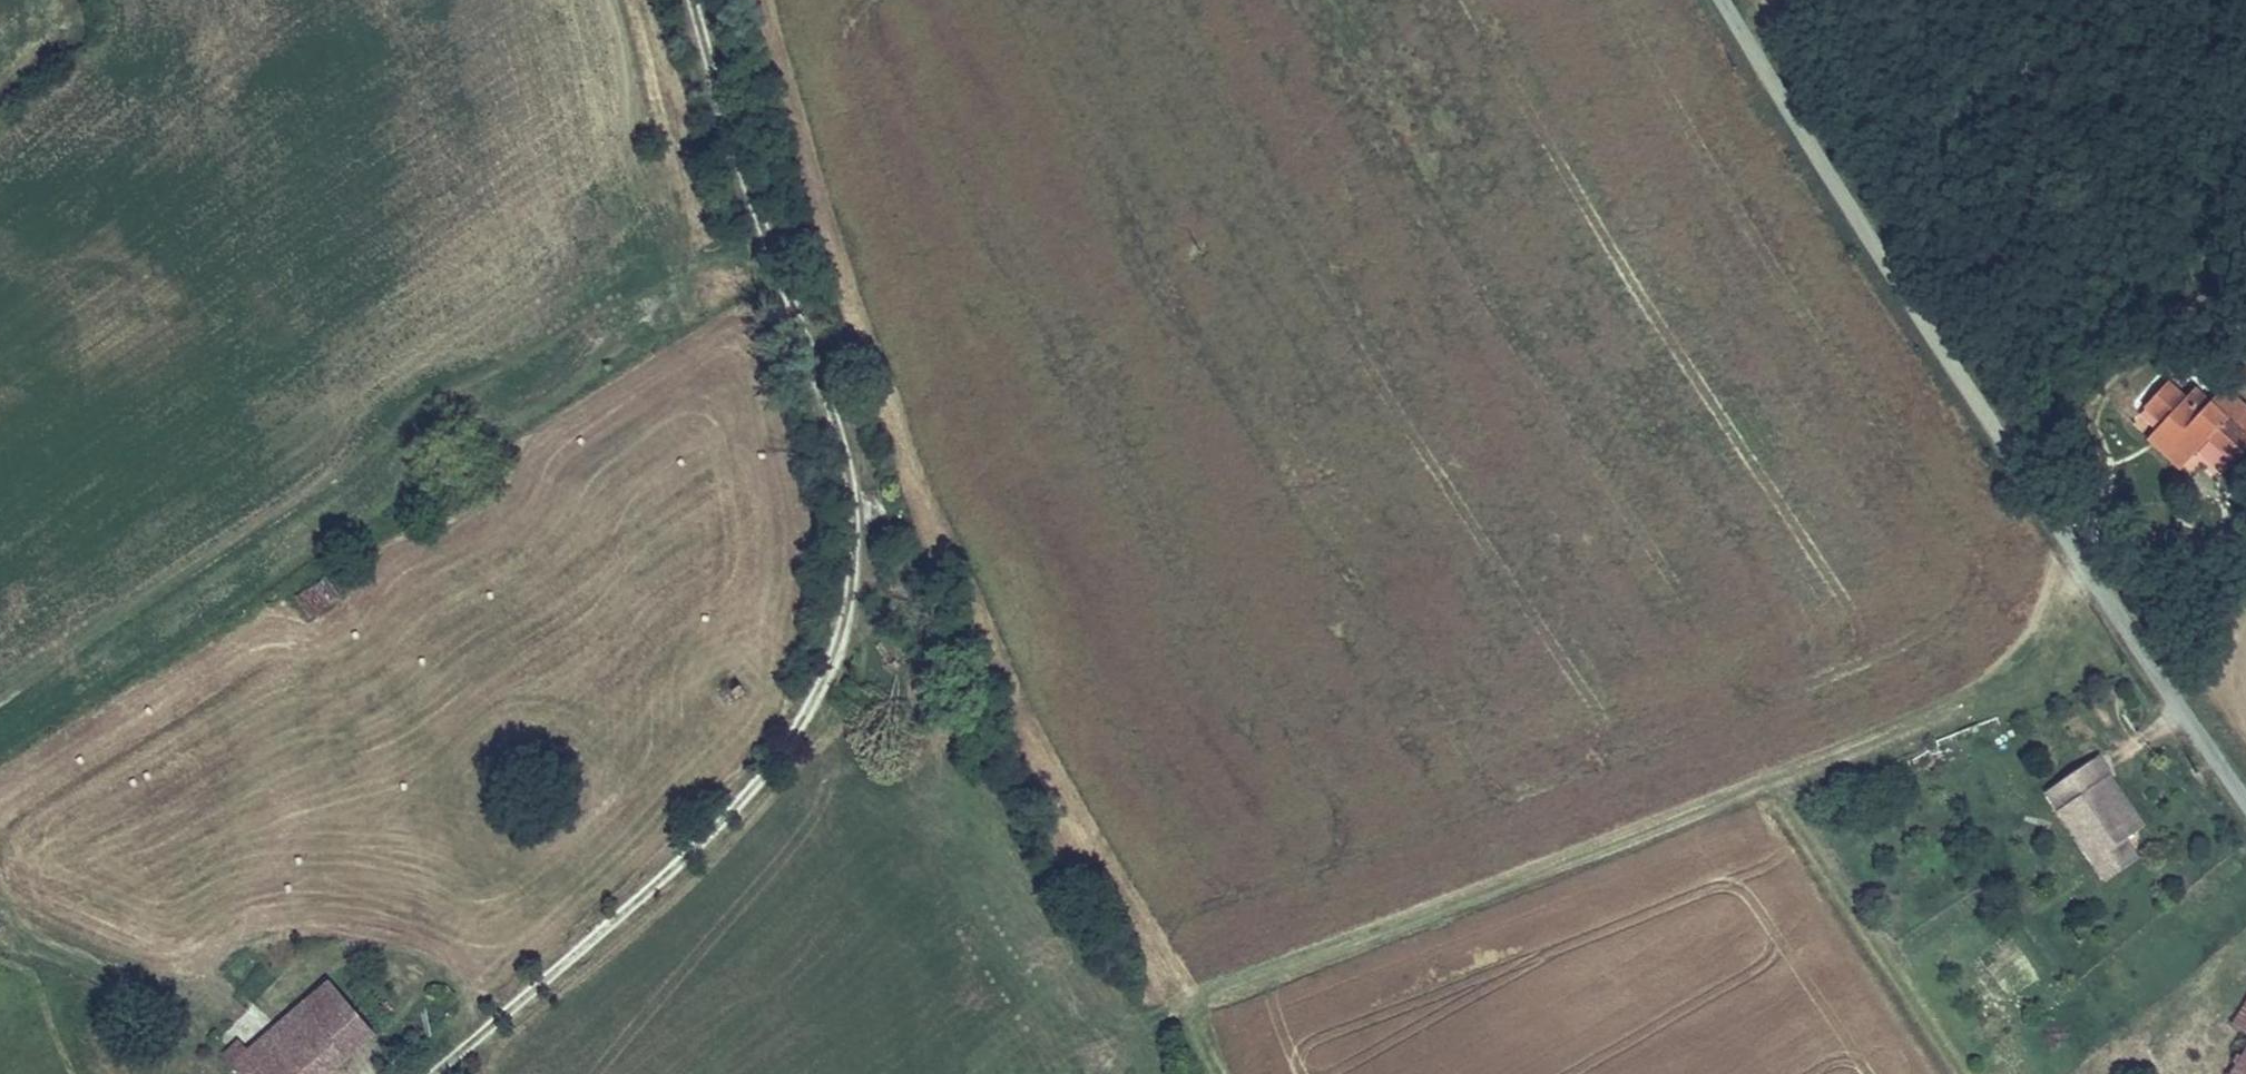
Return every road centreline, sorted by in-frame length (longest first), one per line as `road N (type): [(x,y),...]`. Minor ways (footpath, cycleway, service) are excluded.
road 1 (unclassified): [(1716,0),(2115,622),(2245,802)]

